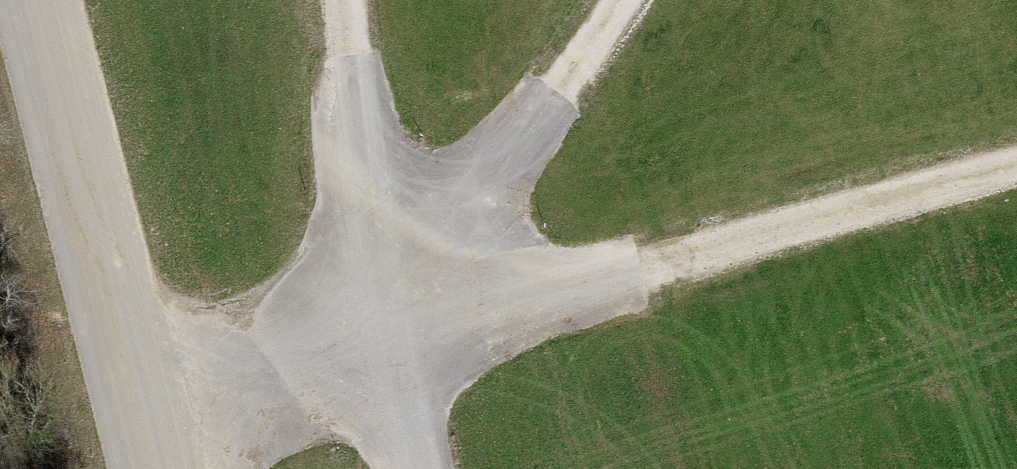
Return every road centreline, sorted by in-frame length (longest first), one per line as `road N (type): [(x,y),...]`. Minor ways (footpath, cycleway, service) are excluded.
road 1 (track): [(149,443),(378,308),(563,91),(628,0)]
road 2 (track): [(1016,176),(526,299),(378,308)]
road 3 (track): [(342,0),(378,308),(422,468)]

